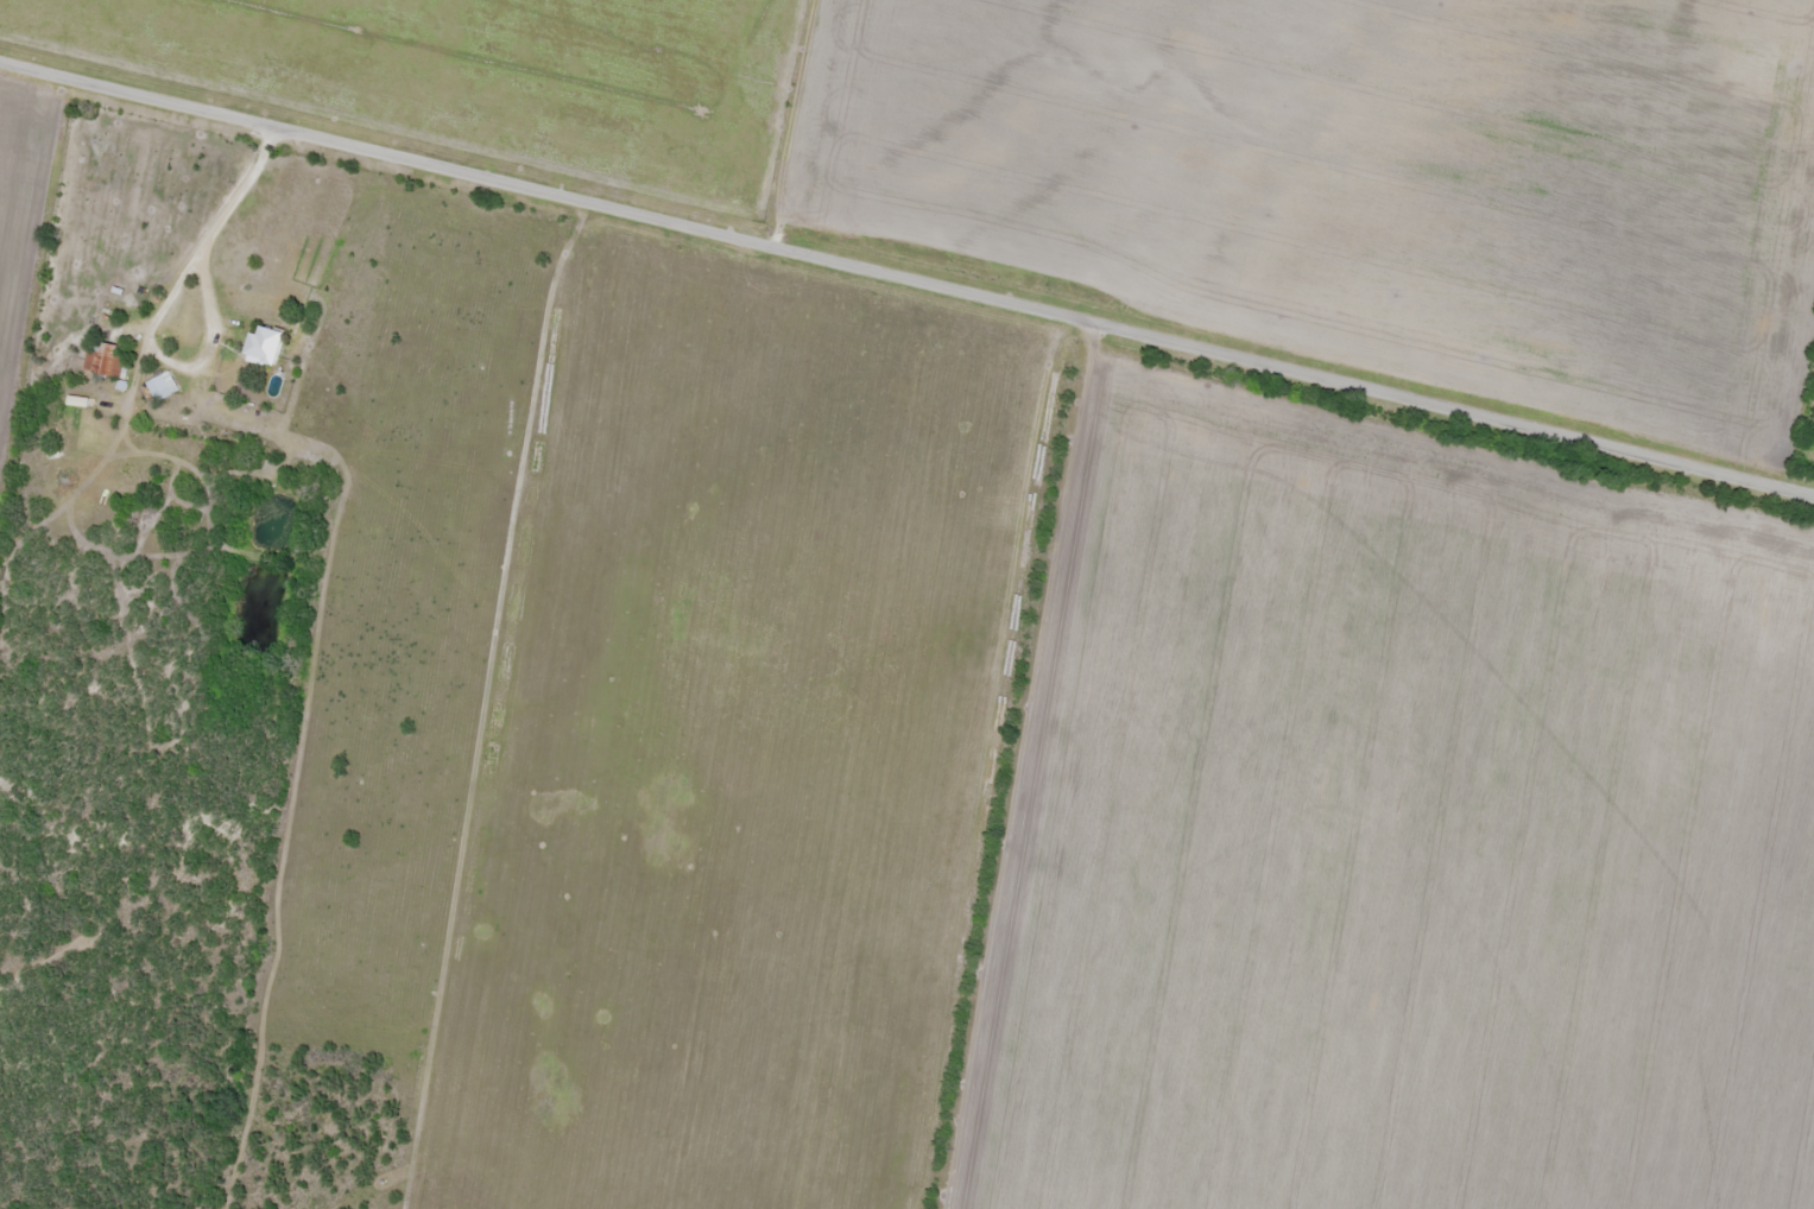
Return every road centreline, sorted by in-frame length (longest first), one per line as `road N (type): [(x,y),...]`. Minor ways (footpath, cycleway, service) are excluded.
road 1 (residential): [(1813,479),(0,57)]

